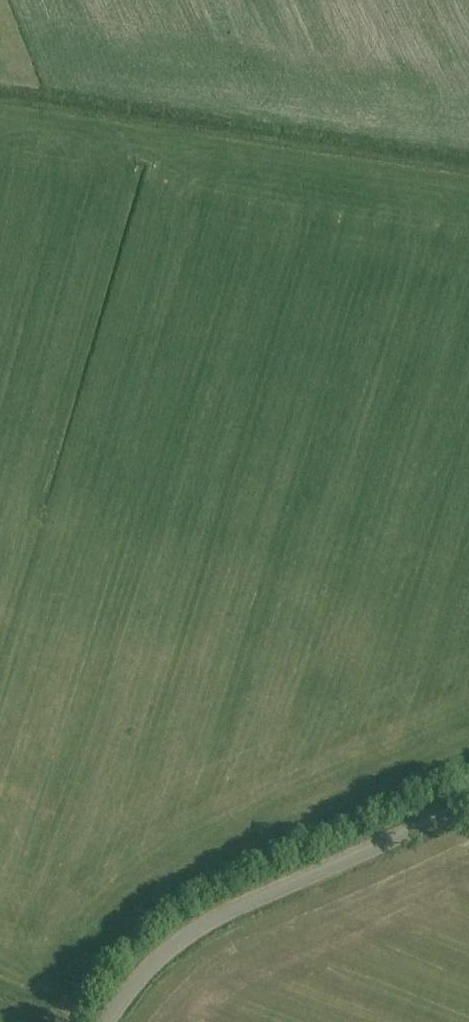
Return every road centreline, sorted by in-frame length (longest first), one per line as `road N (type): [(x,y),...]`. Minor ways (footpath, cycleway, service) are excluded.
road 1 (unclassified): [(102,1021),(141,965),(192,929),(468,811)]

